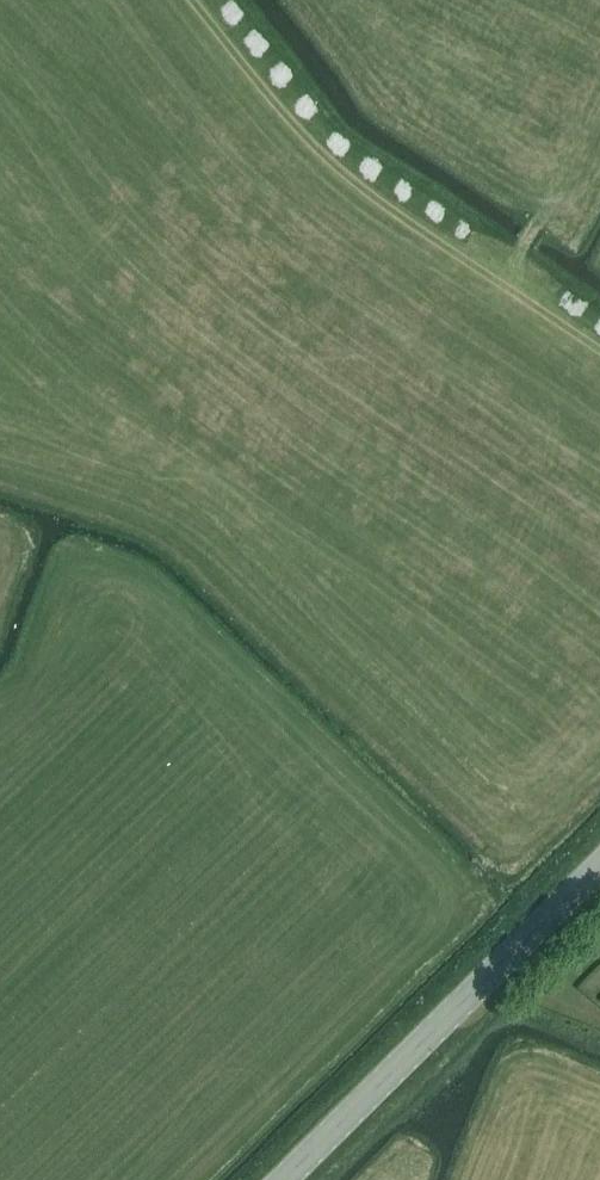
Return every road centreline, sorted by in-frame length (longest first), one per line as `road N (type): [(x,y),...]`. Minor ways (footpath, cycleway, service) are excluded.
road 1 (secondary): [(599,867),(282,1179)]

